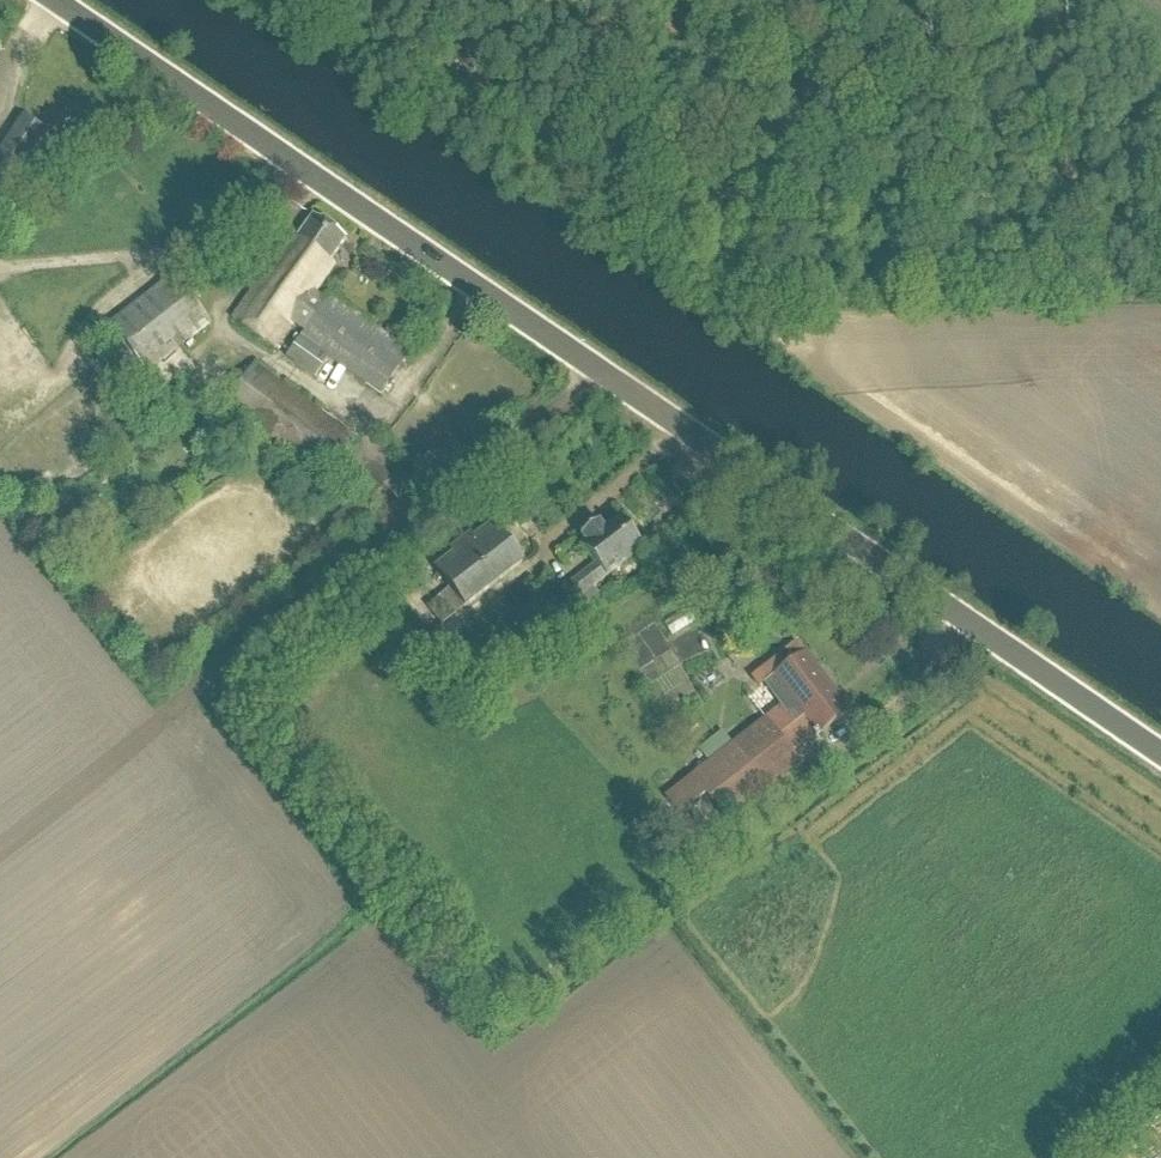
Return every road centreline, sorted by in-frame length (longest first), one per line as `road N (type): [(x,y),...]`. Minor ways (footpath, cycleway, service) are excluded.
road 1 (tertiary): [(1160,755),(55,0)]

